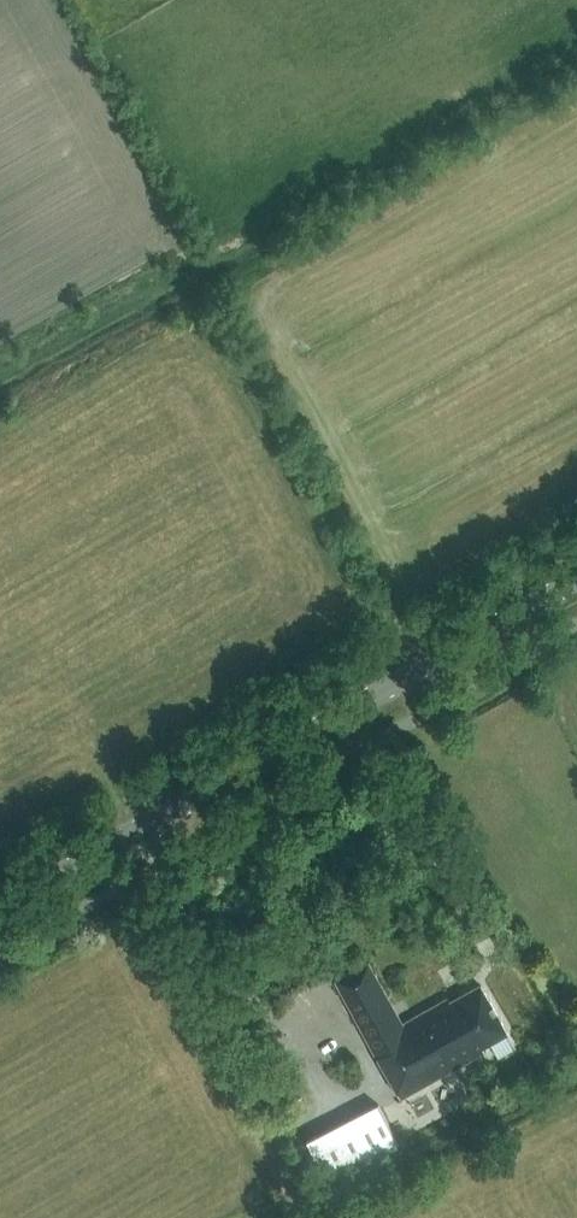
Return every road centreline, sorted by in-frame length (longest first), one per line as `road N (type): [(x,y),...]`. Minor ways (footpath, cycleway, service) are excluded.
road 1 (secondary): [(0,909),(576,579)]

